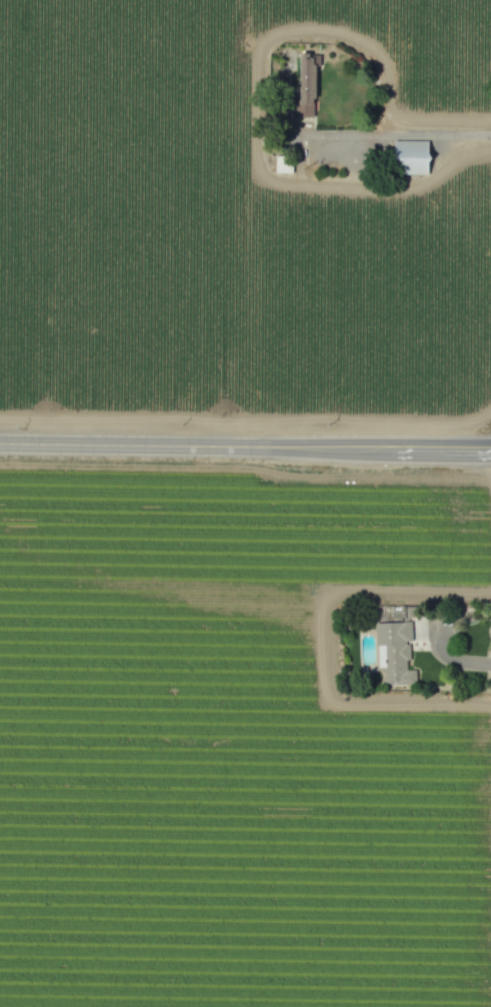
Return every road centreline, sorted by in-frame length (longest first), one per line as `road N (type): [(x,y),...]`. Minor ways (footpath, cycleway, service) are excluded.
road 1 (tertiary): [(0,443),(490,450)]

